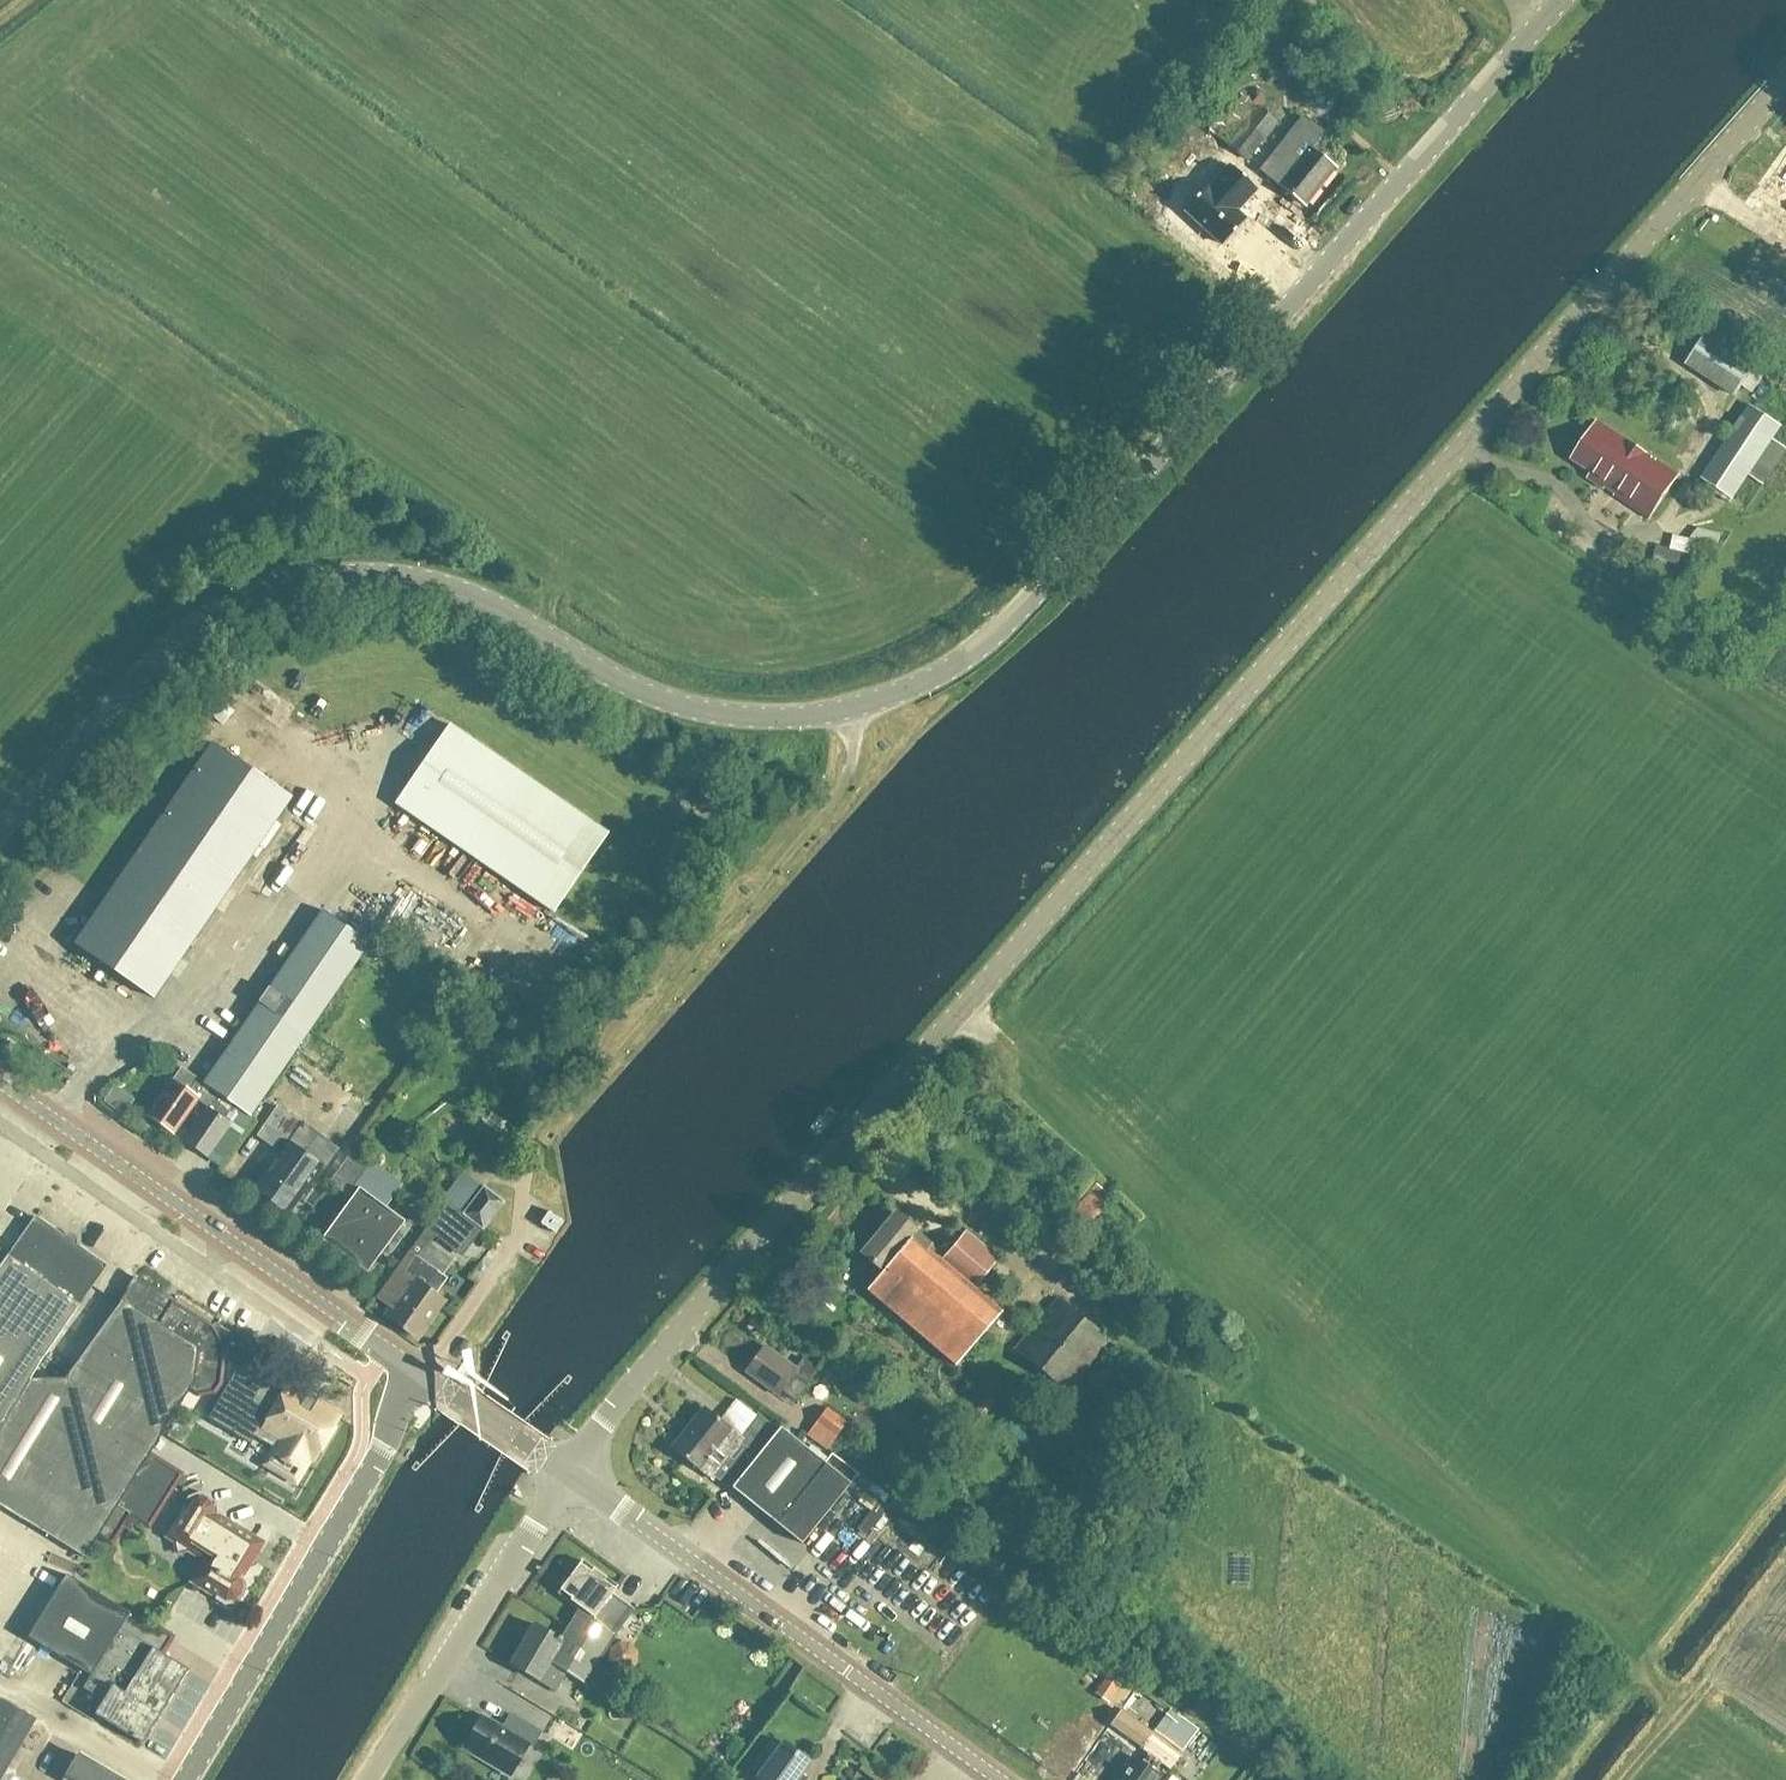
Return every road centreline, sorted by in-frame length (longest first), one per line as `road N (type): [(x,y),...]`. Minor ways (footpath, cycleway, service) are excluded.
road 1 (unclassified): [(0,847),(217,624),(301,601),(392,600),(494,630),(684,707),(769,722),(855,714),(919,693),(1048,589),(1368,247),(1576,0)]
road 2 (tertiary): [(566,1473),(739,1262),(1785,82)]
road 3 (track): [(527,1165),(848,778),(855,714)]
road 4 (tertiary): [(1000,1779),(566,1473)]
road 5 (tertiary): [(422,1375),(0,1083)]
road 6 (tertiary): [(184,1779),(422,1375)]
road 7 (unclassified): [(369,1779),(566,1473)]
road 8 (tertiary): [(566,1473),(422,1375)]

